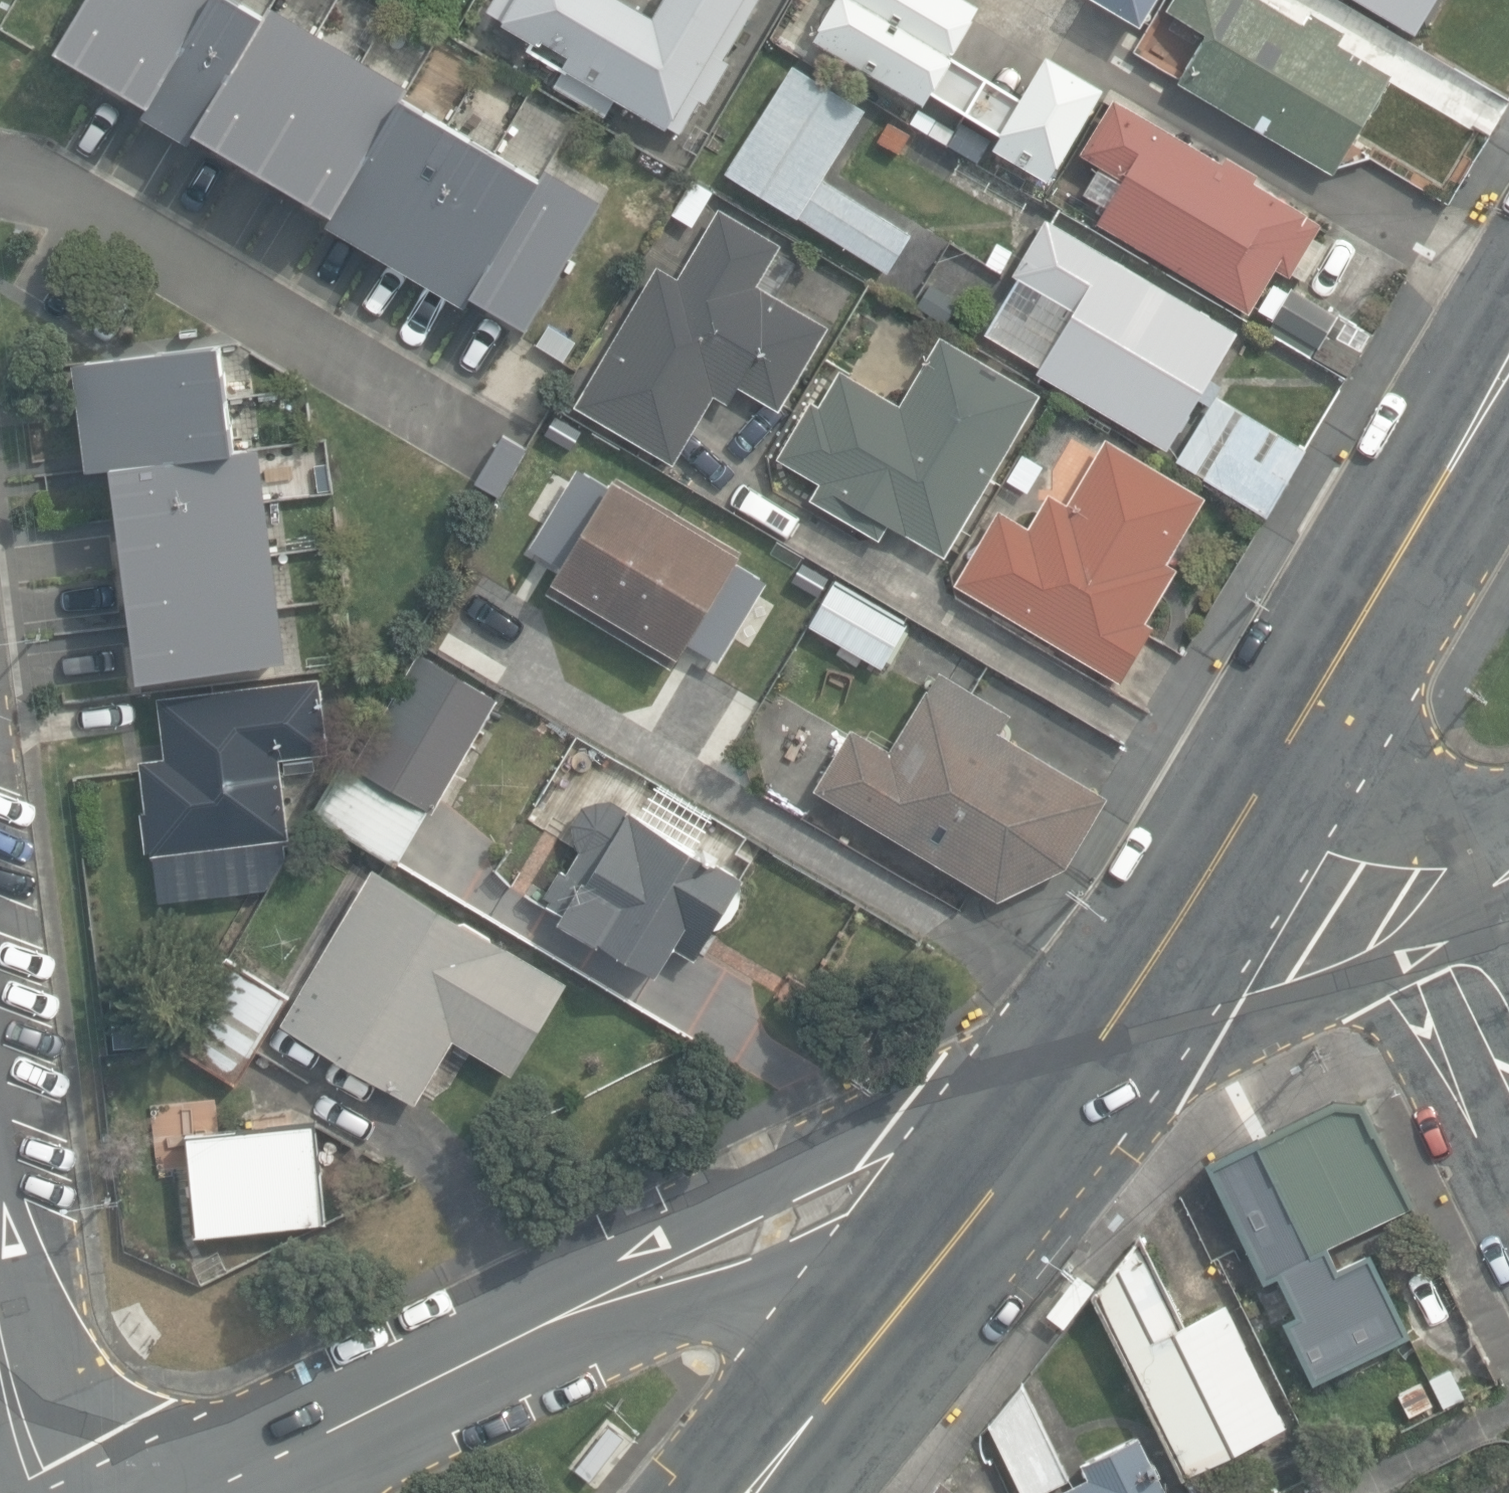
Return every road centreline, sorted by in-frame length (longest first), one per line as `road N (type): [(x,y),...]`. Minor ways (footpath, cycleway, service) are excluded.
road 1 (residential): [(244,1463),(930,1136),(1027,1137)]
road 2 (residential): [(1216,861),(1508,365)]
road 3 (residential): [(741,1492),(1027,1137)]
road 4 (residential): [(1027,1137),(1216,861)]
road 5 (unclassified): [(1216,861),(1425,916)]
road 6 (residential): [(1425,916),(1508,1085)]
road 7 (residential): [(0,1350),(38,1492)]

